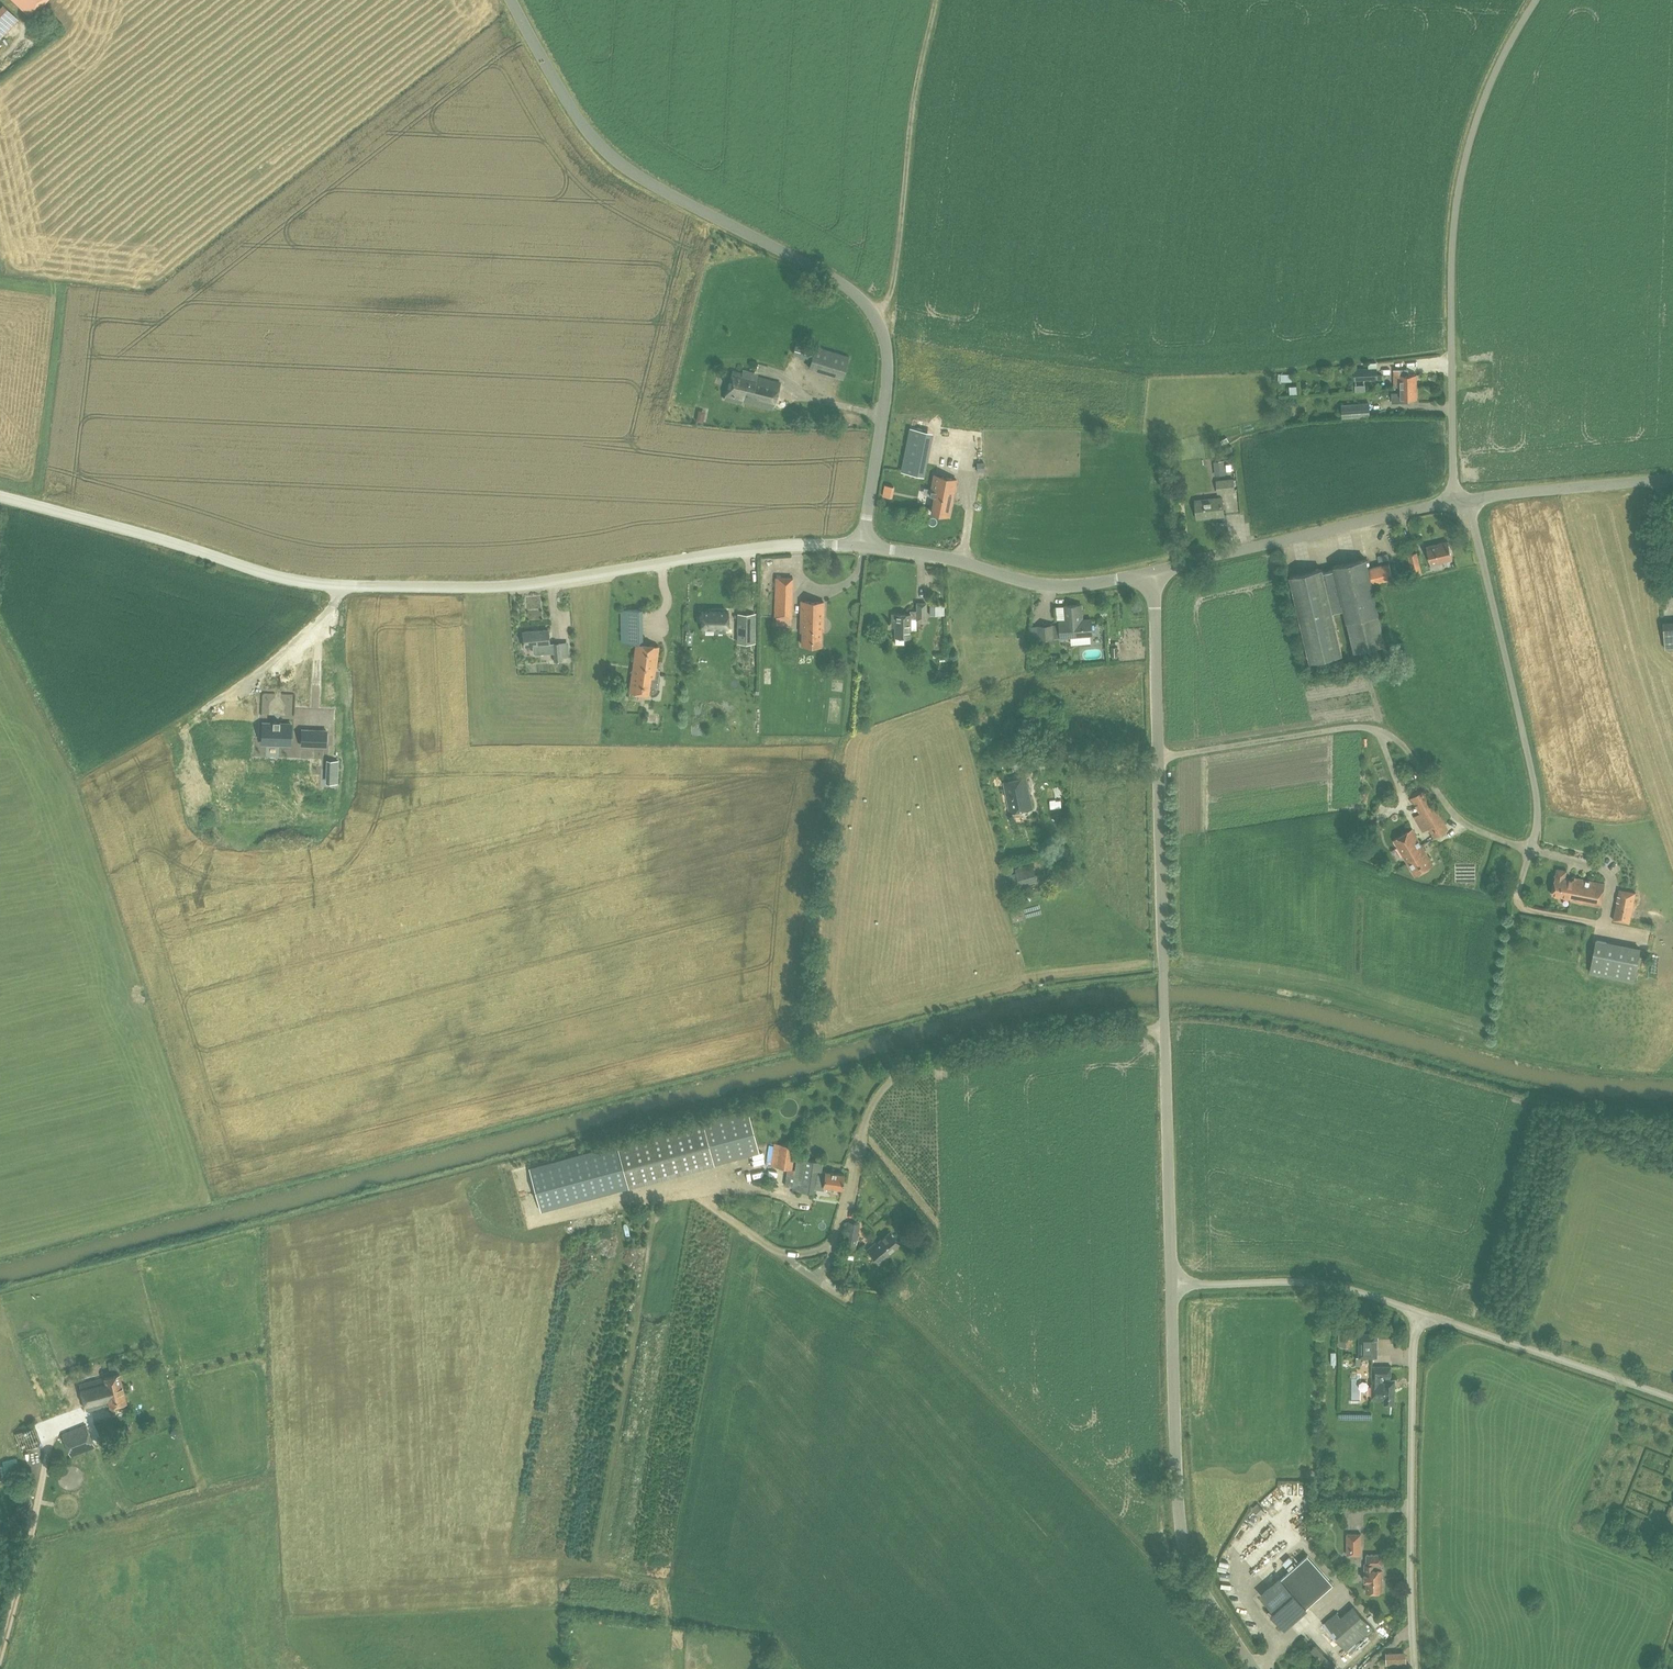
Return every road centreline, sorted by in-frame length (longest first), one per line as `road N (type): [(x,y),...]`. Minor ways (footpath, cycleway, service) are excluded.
road 1 (tertiary): [(0,497),(289,579),(338,585),(502,586),(744,548),(862,546)]
road 2 (tertiary): [(862,546),(887,373),(870,311),(836,279),(609,155),(566,99),(511,0)]
road 3 (tertiary): [(1170,1287),(1152,573)]
road 4 (unclassified): [(1454,500),(1451,273),(1460,183),(1481,105),(1538,0)]
road 5 (tertiary): [(1253,1668),(1187,1568),(1170,1287)]
road 6 (unclassified): [(1415,1668),(1412,1349),(1420,1316)]
road 7 (tertiary): [(1152,573),(1454,500)]
road 8 (tertiary): [(1152,573),(1060,586),(933,554),(862,546)]
road 9 (unclassified): [(1672,1400),(1420,1316)]
road 10 (unclassified): [(1420,1316),(1309,1282),(1170,1287)]
road 11 (tertiary): [(1454,500),(1672,479)]

